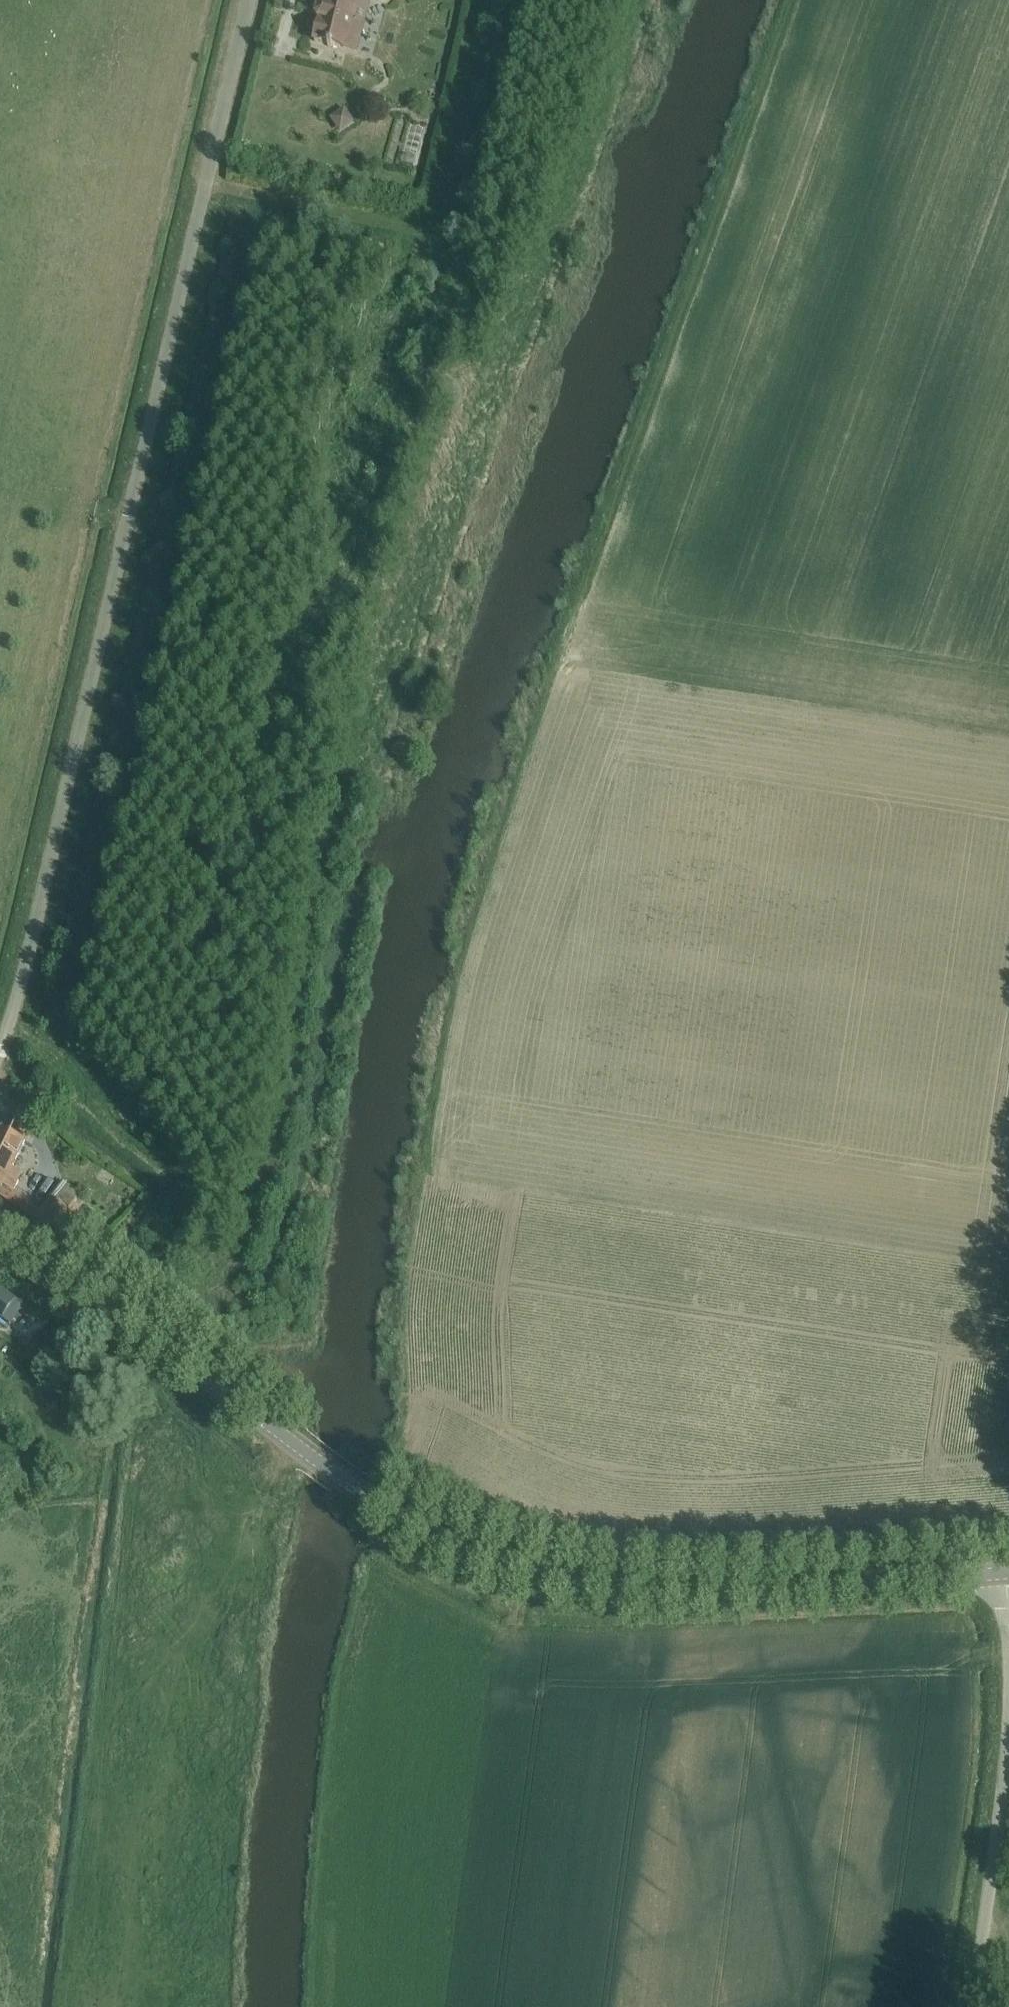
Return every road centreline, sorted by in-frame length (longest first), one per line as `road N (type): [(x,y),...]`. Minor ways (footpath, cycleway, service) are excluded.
road 1 (tertiary): [(1008,1575),(706,1598),(624,1597),(548,1583),(449,1547),(385,1506),(0,1224)]
road 2 (unclassified): [(0,1048),(49,869),(251,0)]
road 3 (unclassified): [(973,2006),(1008,1731)]

